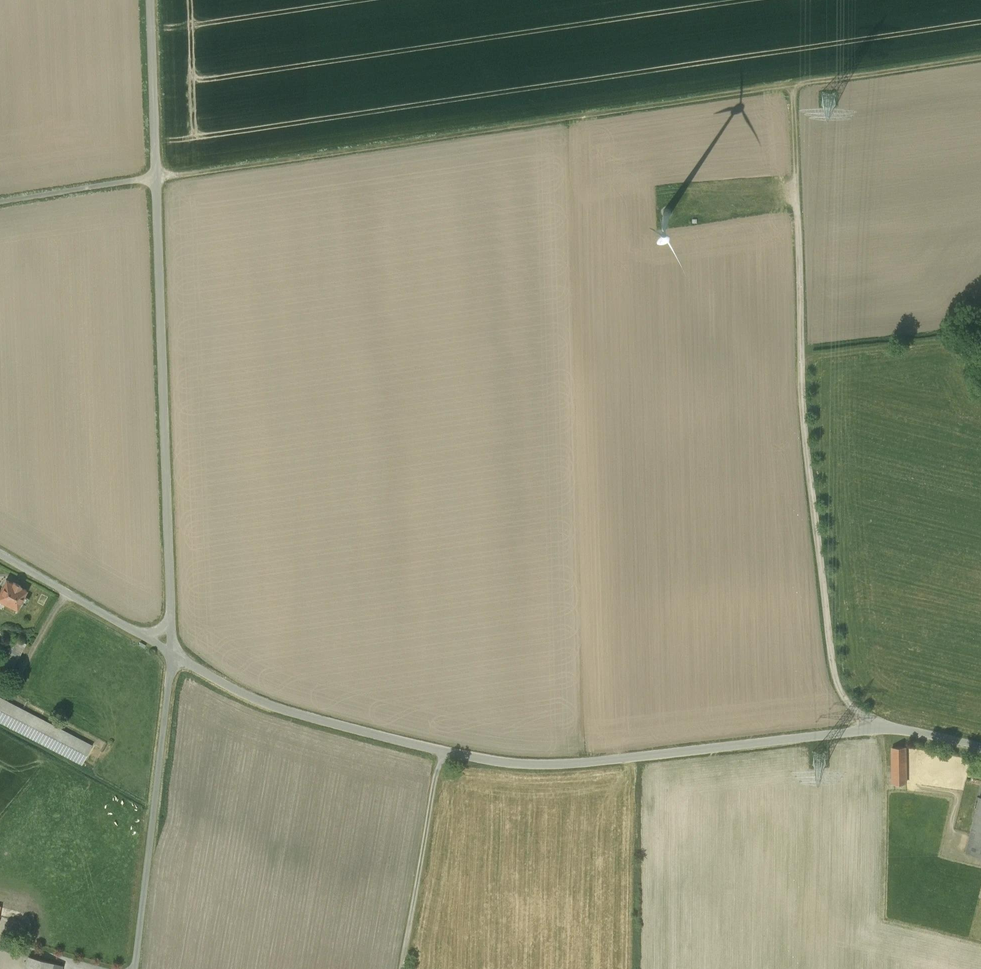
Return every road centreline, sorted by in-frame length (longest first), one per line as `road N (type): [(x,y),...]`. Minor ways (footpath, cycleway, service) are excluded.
road 1 (unclassified): [(174,645),(285,703),(443,749),(514,761),(595,761),(878,725),(980,746)]
road 2 (track): [(800,89),(800,357),(812,485),(841,687),(878,725)]
road 3 (track): [(156,176),(800,89)]
road 4 (unclassified): [(150,0),(174,645)]
road 5 (unclassified): [(174,645),(135,968)]
road 6 (track): [(443,749),(402,968)]
road 7 (residential): [(0,553),(174,645)]
road 8 (track): [(980,60),(800,89)]
road 9 (track): [(800,357),(974,339)]
road 10 (track): [(156,176),(0,201)]

